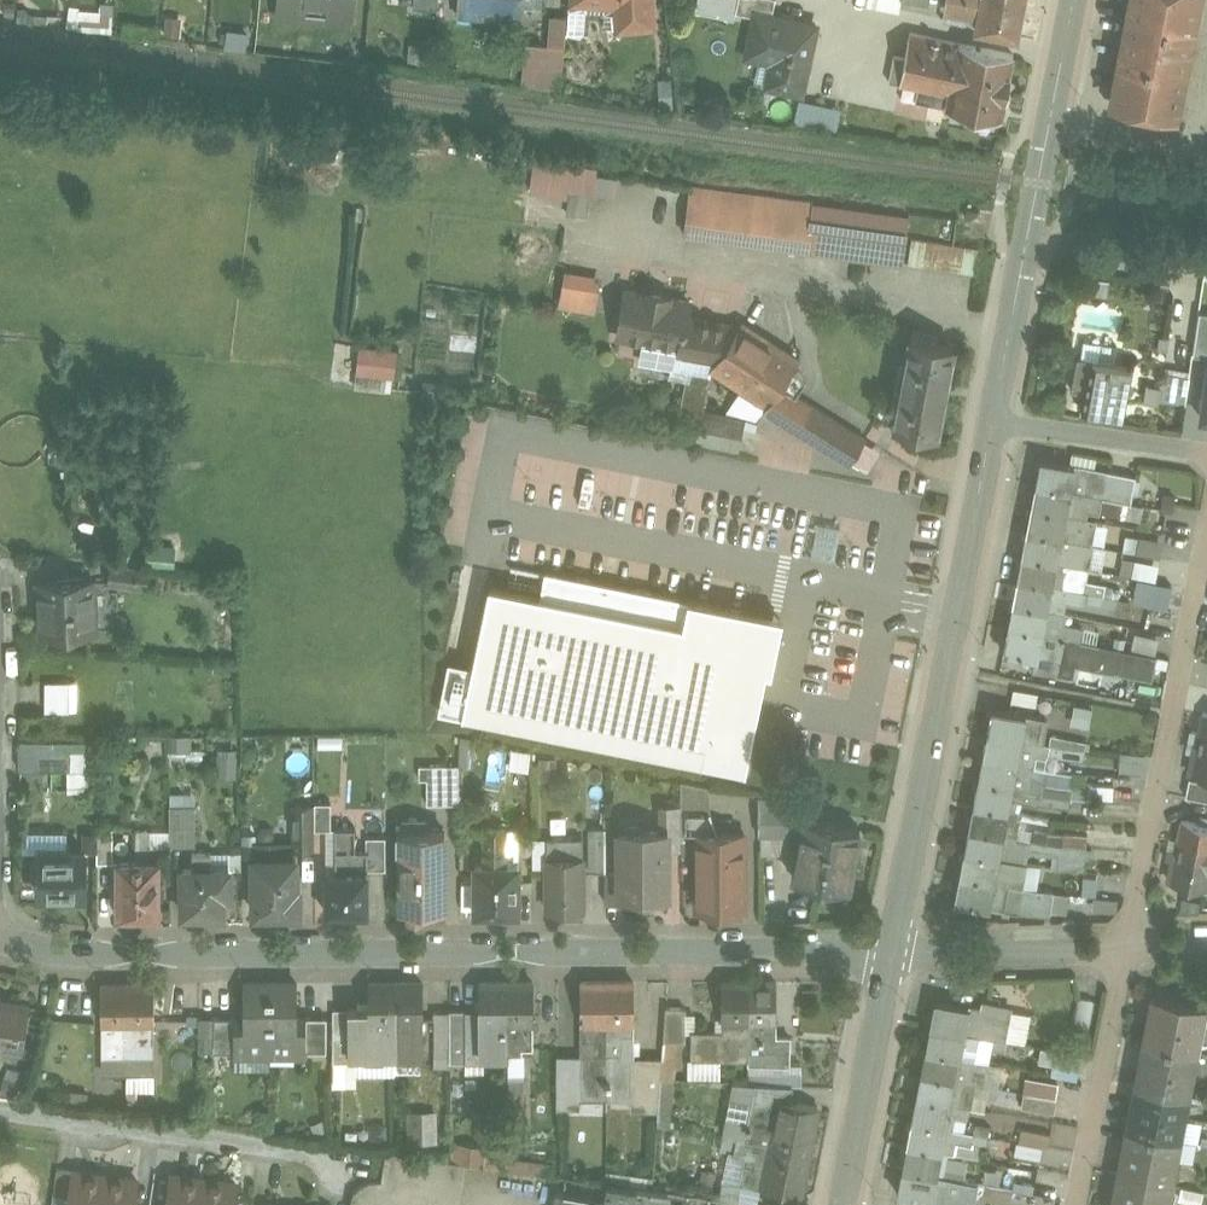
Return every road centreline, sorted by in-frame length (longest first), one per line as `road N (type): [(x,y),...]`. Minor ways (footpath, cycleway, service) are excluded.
road 1 (residential): [(0,936),(128,953),(889,951)]
road 2 (tertiary): [(991,424),(889,951)]
road 3 (tertiary): [(1071,0),(991,424)]
road 4 (residential): [(1126,944),(1206,530)]
road 5 (residential): [(0,1117),(374,1165)]
road 6 (residential): [(1075,1204),(1126,944)]
road 7 (tertiary): [(889,951),(840,1204)]
road 8 (residential): [(889,951),(1126,944)]
road 9 (residential): [(1206,455),(991,424)]

